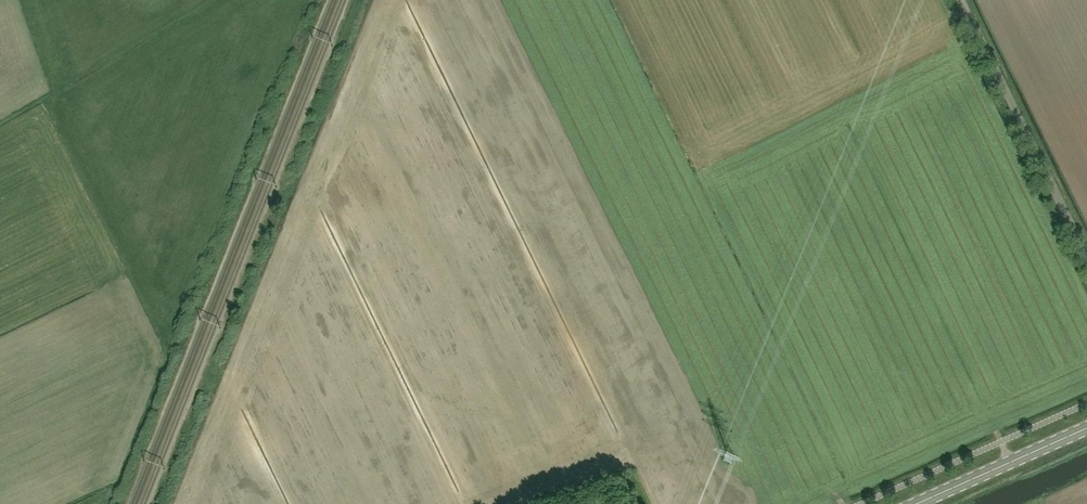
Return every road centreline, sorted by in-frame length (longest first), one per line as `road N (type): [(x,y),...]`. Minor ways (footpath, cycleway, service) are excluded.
road 1 (unclassified): [(1086,258),(960,0)]
road 2 (secondary): [(919,503),(1086,428)]

